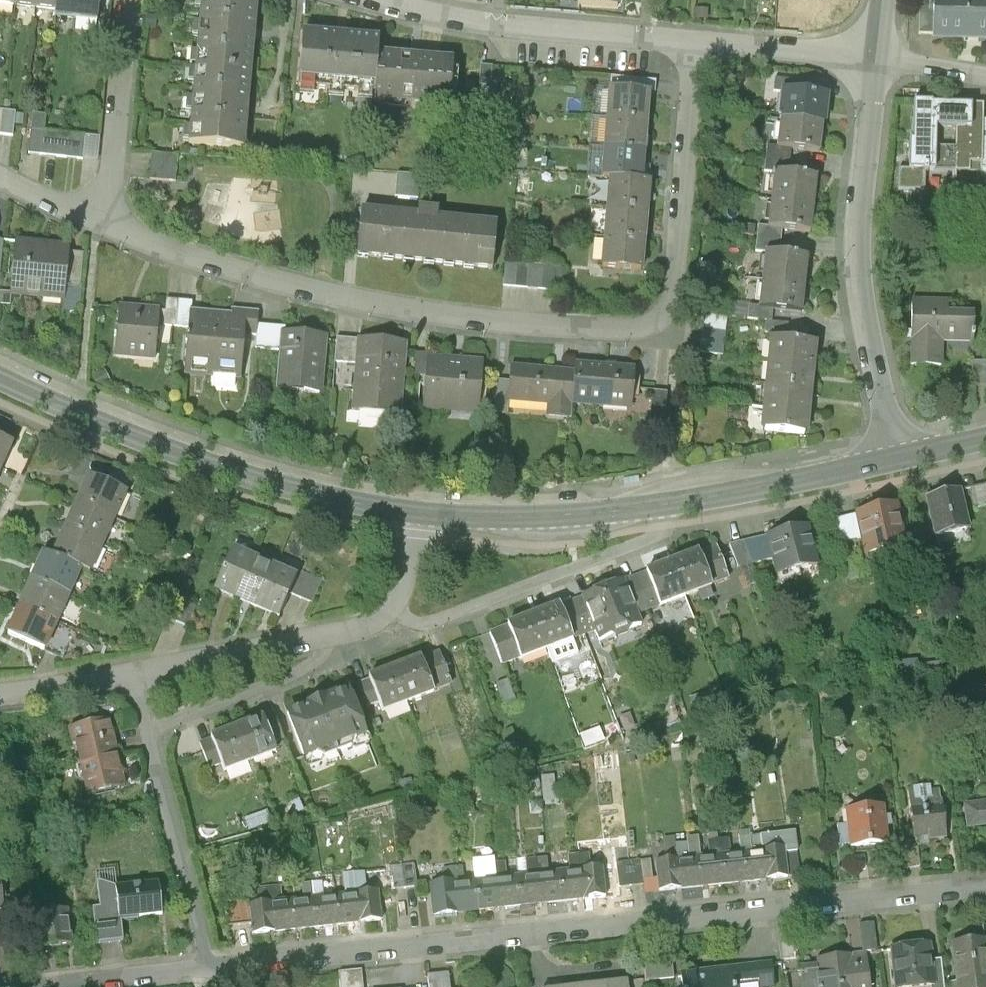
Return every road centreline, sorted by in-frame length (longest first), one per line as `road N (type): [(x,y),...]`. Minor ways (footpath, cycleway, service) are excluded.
road 1 (residential): [(98,219),(334,295),(451,317),(635,334),(671,305),(698,41)]
road 2 (residential): [(205,970),(985,887)]
road 3 (tertiary): [(900,458),(649,508),(514,519),(416,515)]
road 4 (tertiary): [(416,515),(157,444),(0,373)]
road 5 (residential): [(900,458),(865,243),(880,58)]
road 6 (residential): [(136,676),(380,622),(395,608),(416,515)]
road 7 (residential): [(205,970),(136,676)]
road 8 (residential): [(400,0),(497,23),(698,41)]
road 9 (residential): [(130,0),(113,185),(98,219)]
road 10 (residential): [(14,986),(205,970)]
road 11 (residential): [(698,41),(880,58)]
road 12 (residential): [(0,695),(136,676)]

